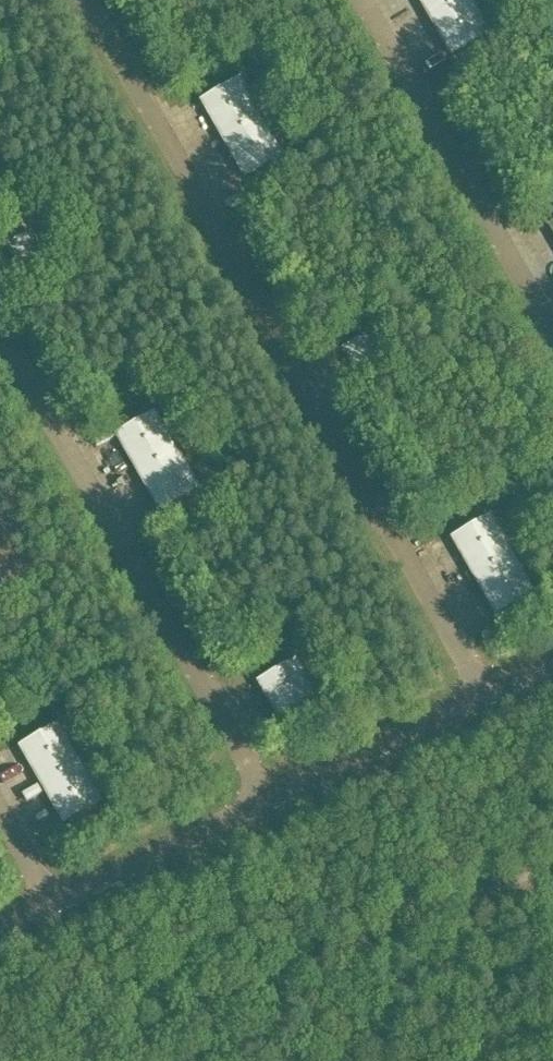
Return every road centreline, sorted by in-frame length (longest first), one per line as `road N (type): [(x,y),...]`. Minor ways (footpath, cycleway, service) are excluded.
road 1 (track): [(97,1060),(442,907),(552,867)]

